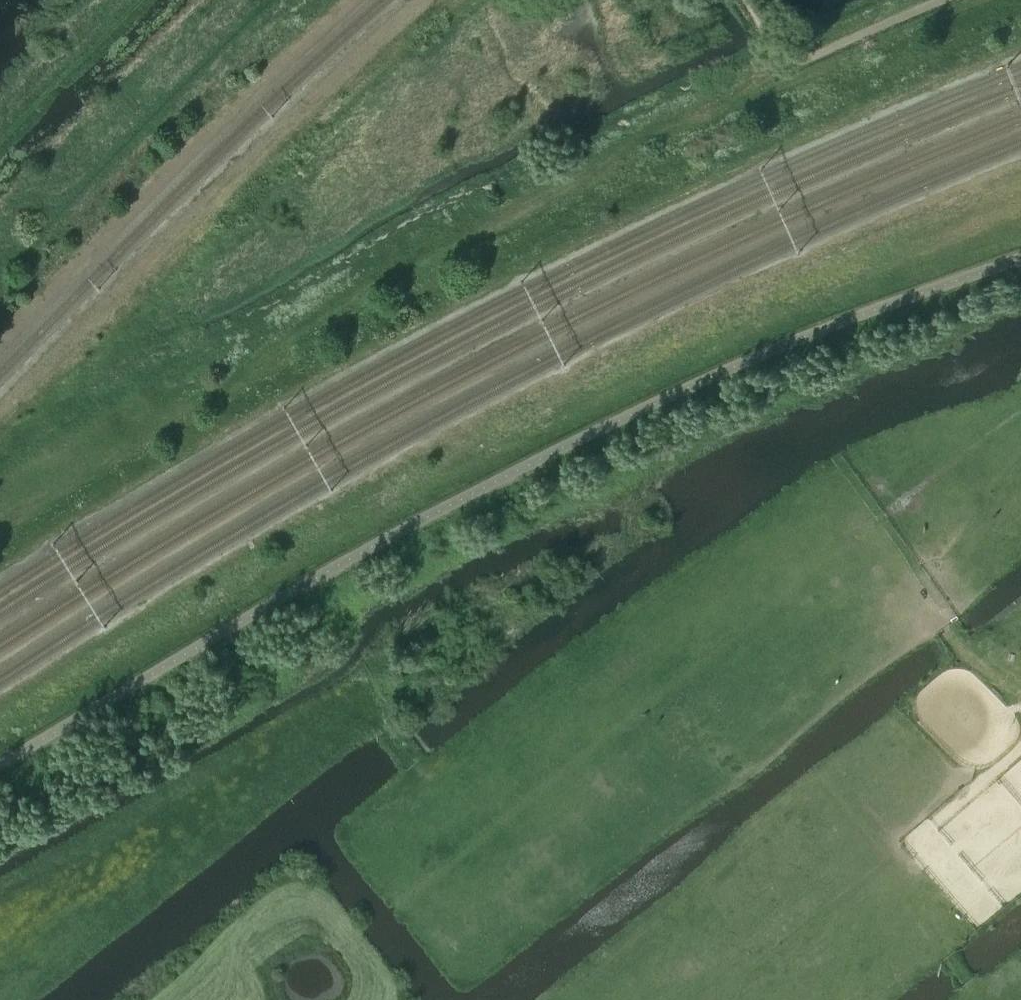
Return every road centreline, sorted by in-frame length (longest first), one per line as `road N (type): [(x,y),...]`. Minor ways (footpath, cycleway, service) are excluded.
road 1 (track): [(0,143),(143,0)]
road 2 (track): [(794,64),(948,0)]

